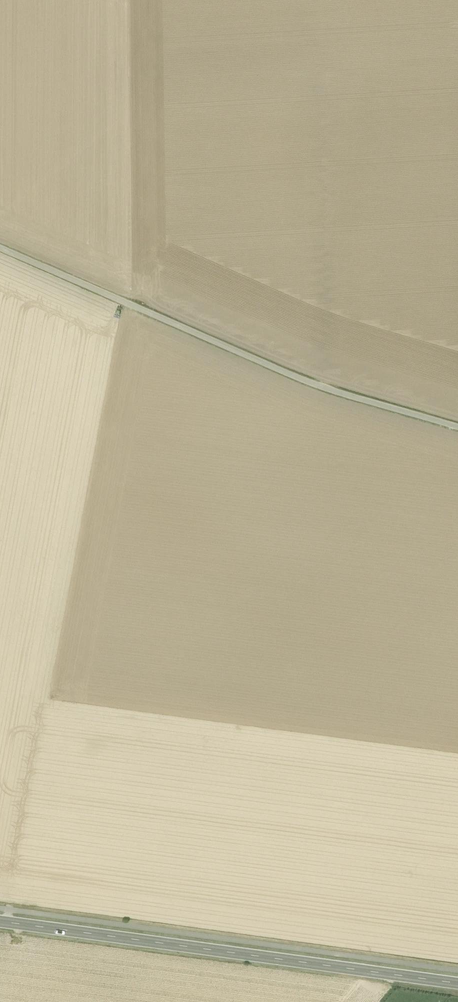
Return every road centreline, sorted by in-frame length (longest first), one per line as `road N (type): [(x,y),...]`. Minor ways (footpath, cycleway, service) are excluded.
road 1 (unclassified): [(0,248),(308,382),(457,427)]
road 2 (tertiary): [(457,983),(0,922)]

